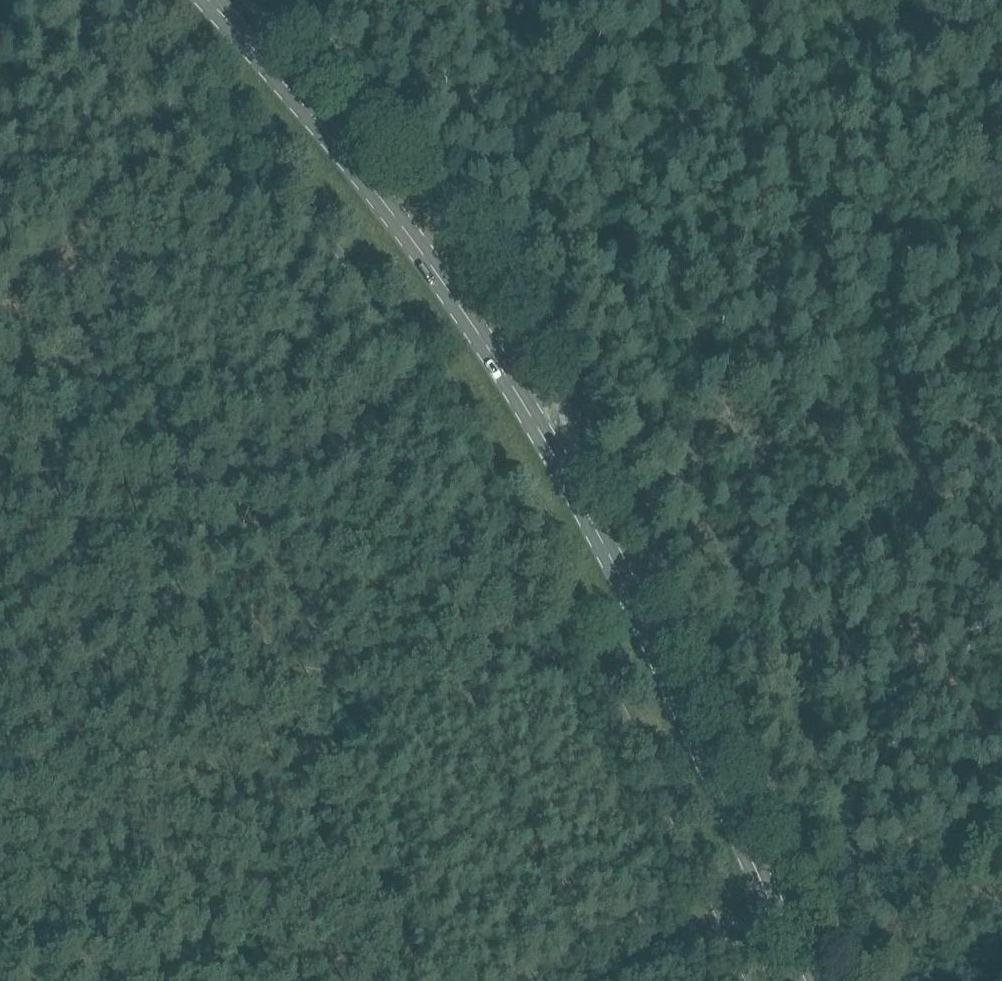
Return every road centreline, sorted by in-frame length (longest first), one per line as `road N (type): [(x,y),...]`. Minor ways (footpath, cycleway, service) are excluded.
road 1 (primary): [(804,980),(600,554),(483,352),(352,168),(198,0)]

